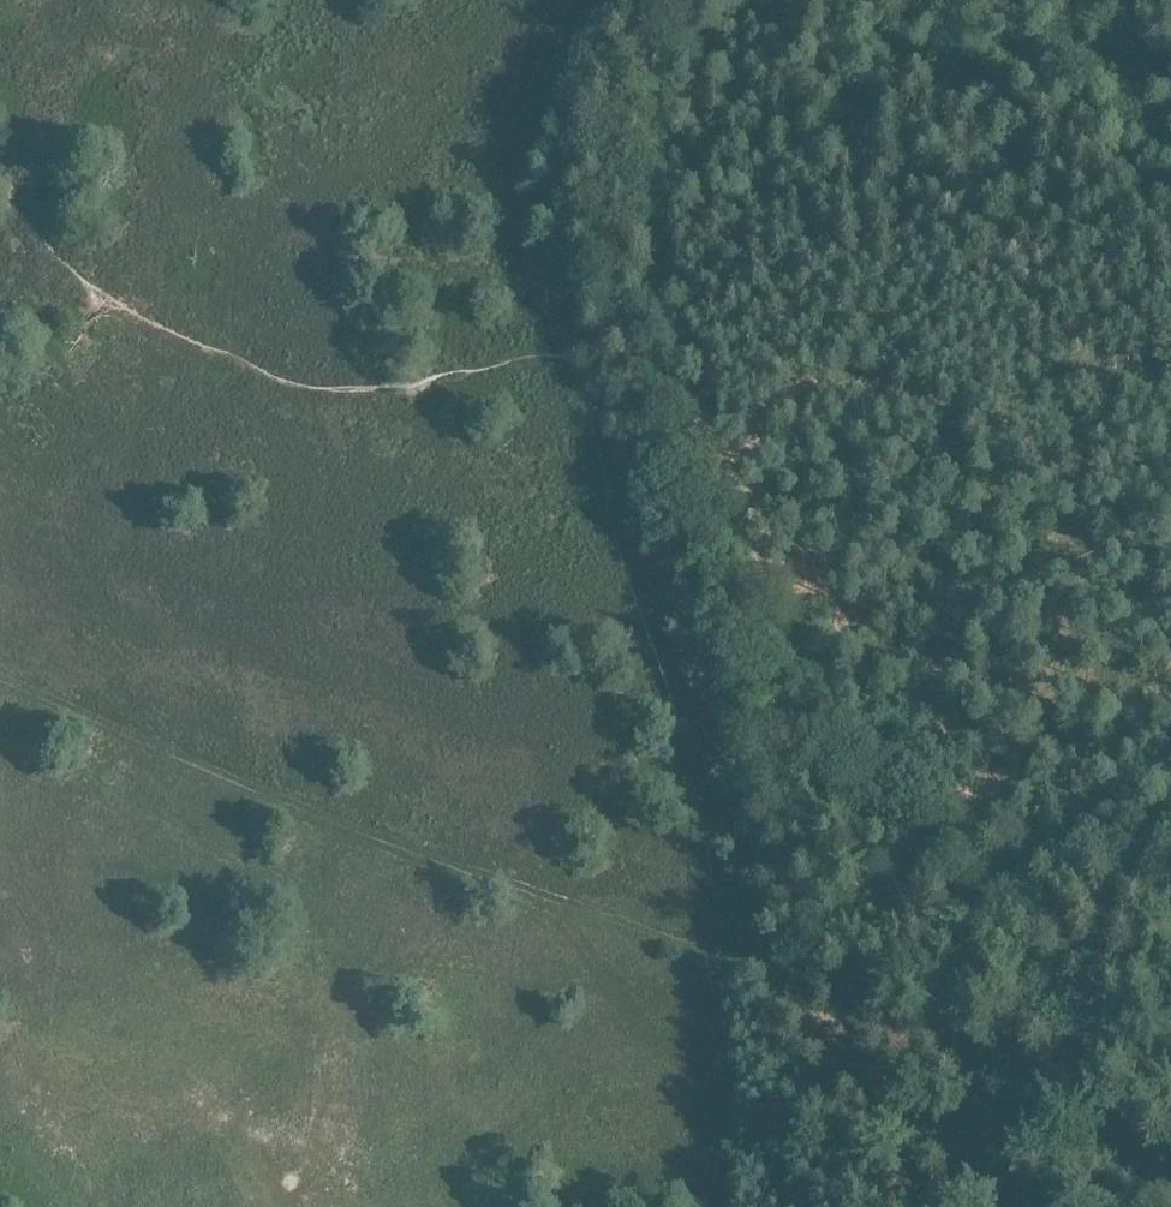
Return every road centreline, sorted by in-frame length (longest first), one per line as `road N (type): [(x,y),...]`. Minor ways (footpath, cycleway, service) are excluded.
road 1 (track): [(653,0),(624,65),(606,142),(604,247),(621,339)]

